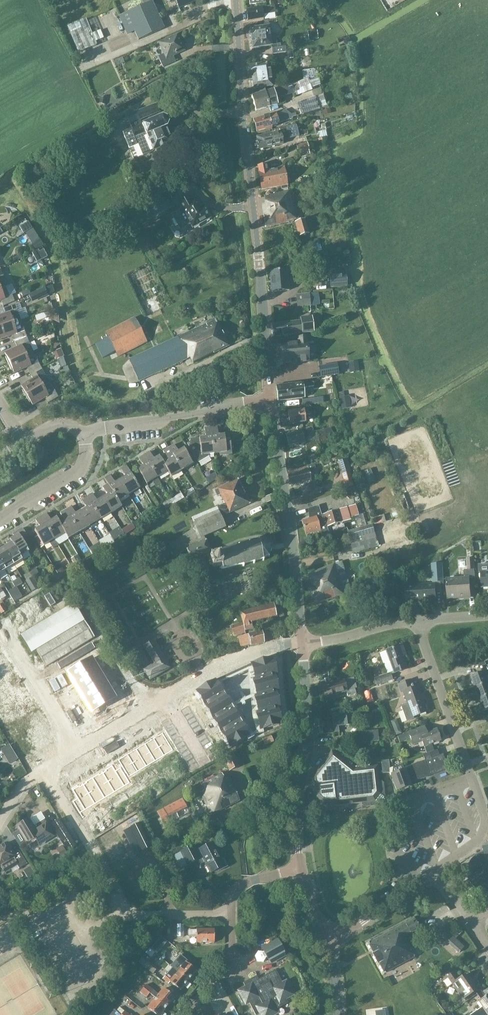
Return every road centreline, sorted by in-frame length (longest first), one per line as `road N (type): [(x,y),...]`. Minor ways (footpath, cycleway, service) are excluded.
road 1 (tertiary): [(270,400),(235,0)]
road 2 (tertiary): [(302,643),(270,400)]
road 3 (tertiary): [(300,866),(297,811),(308,726),(302,643)]
road 4 (residential): [(182,1014),(231,956),(235,891),(300,866)]
road 5 (residential): [(86,434),(270,400)]
road 6 (residential): [(472,782),(417,620)]
road 7 (residential): [(165,695),(231,659),(302,643)]
road 8 (residential): [(72,751),(1,634)]
road 9 (unclassified): [(329,940),(438,869)]
road 10 (residential): [(0,517),(73,473),(86,434)]

